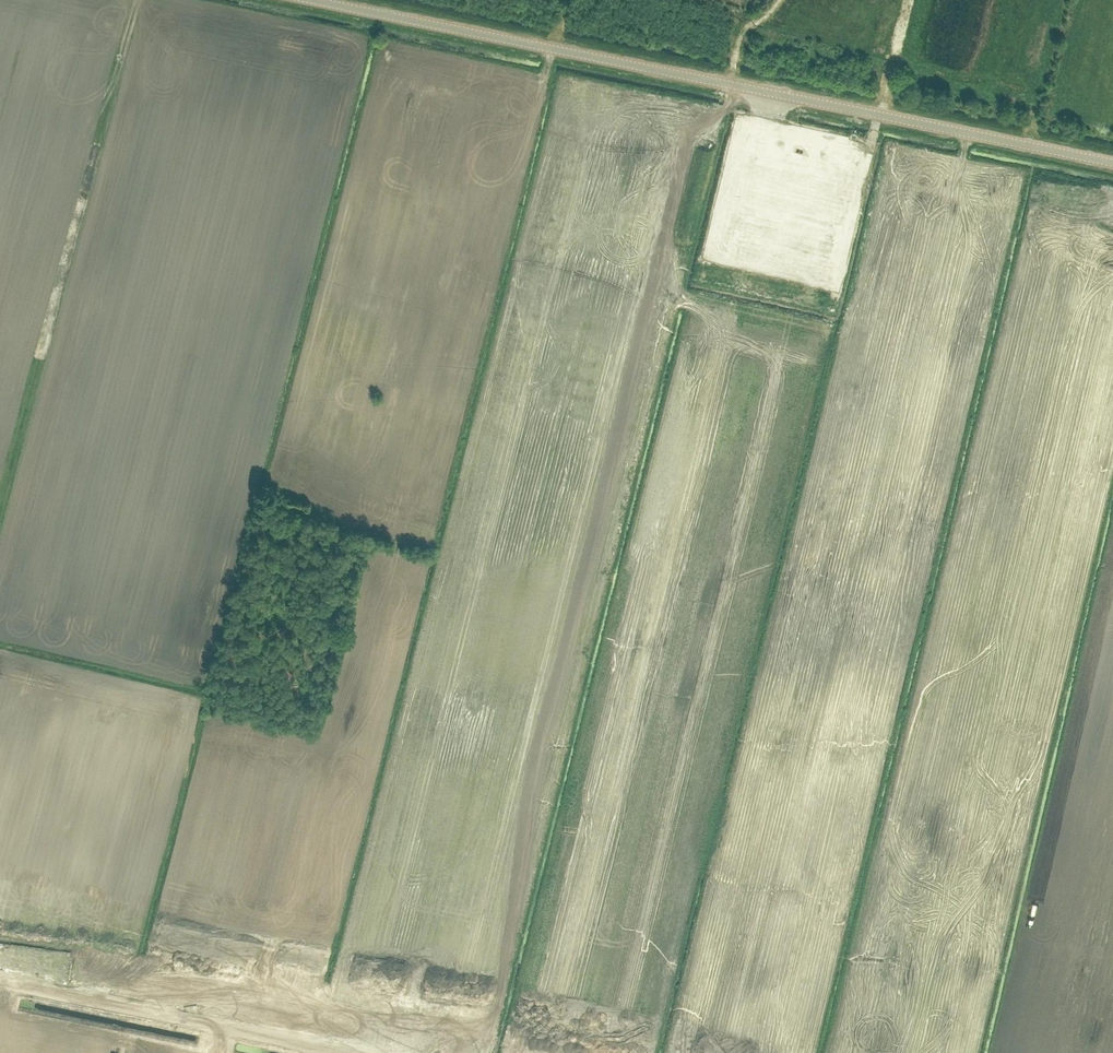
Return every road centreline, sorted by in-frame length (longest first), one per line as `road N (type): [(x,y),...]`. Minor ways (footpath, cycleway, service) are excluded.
road 1 (unclassified): [(1112,162),(316,0)]
road 2 (unclassified): [(0,981),(351,1052)]

